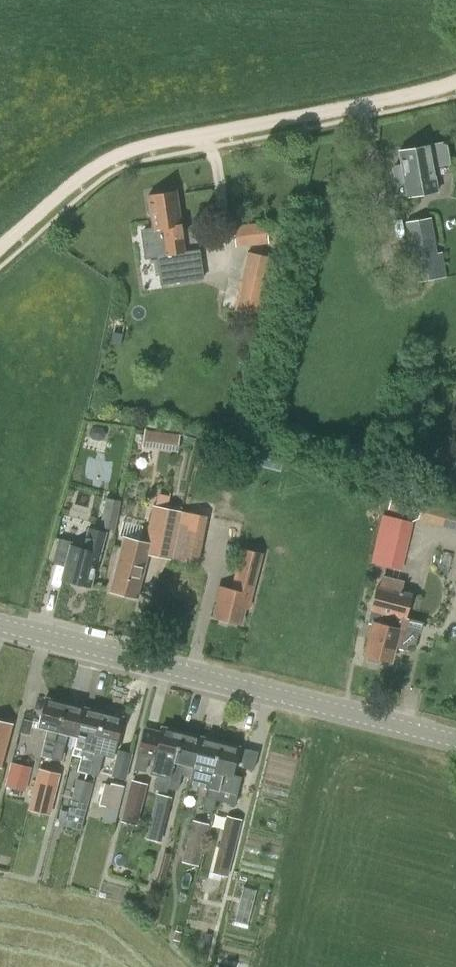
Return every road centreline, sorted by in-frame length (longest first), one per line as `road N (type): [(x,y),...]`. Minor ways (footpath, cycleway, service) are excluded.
road 1 (track): [(0,252),(88,174),(121,155),(455,82)]
road 2 (tertiary): [(455,731),(0,620)]

